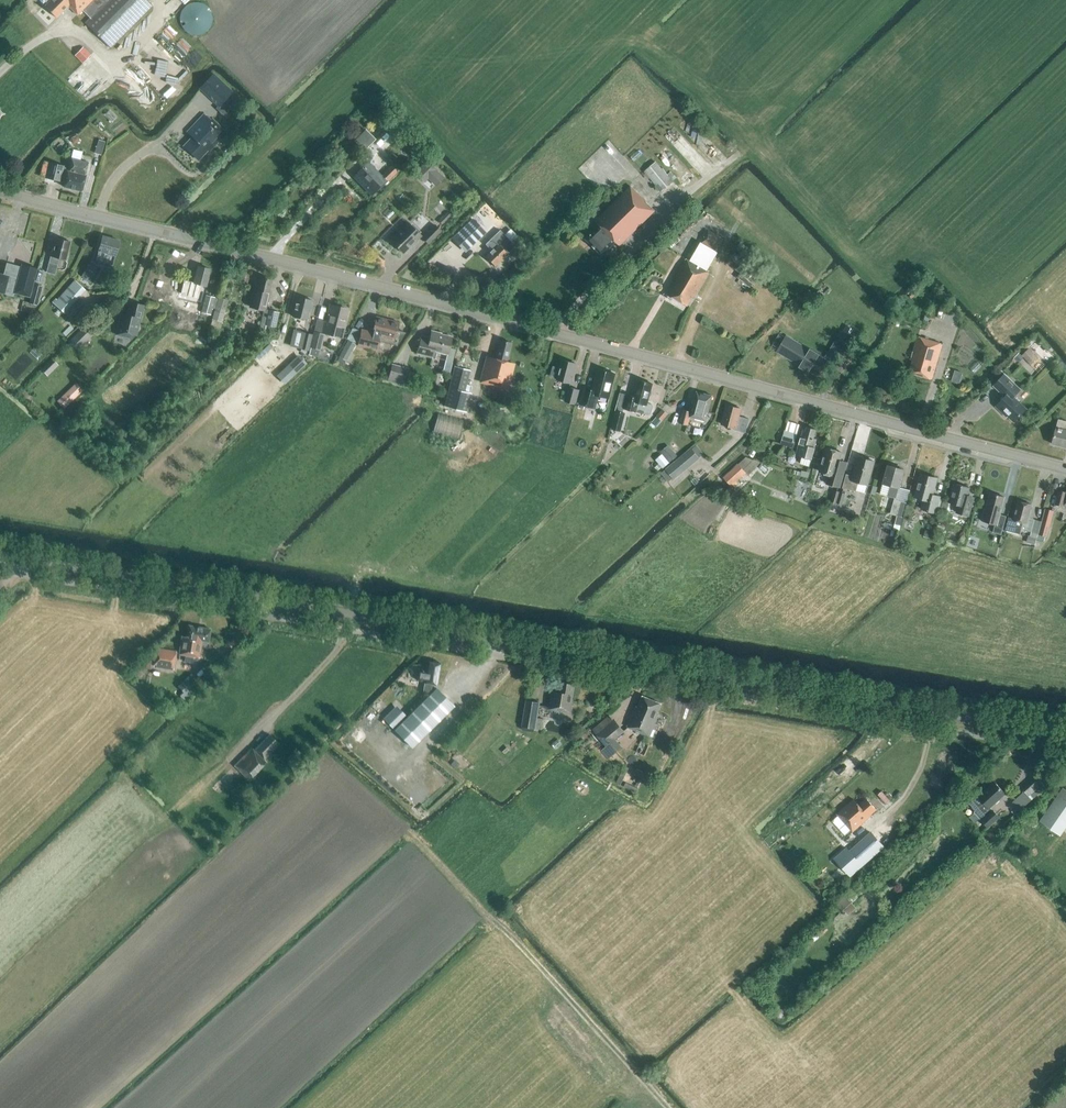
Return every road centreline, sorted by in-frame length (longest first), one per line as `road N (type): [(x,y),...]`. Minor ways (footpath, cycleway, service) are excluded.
road 1 (residential): [(1065,468),(0,190)]
road 2 (secondary): [(1065,734),(0,555)]
road 3 (track): [(357,615),(336,650),(240,748)]
road 4 (track): [(931,712),(917,775),(881,818)]

